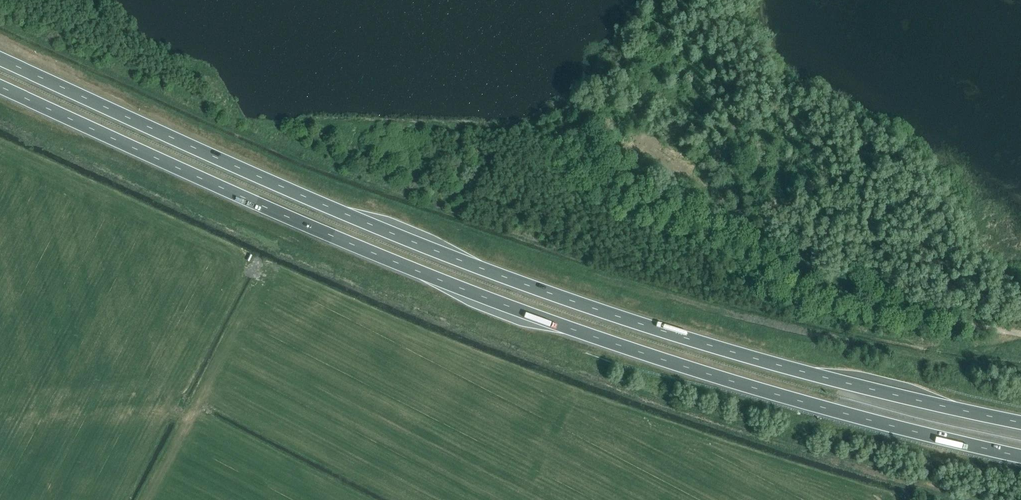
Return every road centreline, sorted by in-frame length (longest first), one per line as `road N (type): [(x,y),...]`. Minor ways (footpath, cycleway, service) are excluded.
road 1 (trunk): [(0,88),(323,233),(528,314),(799,402),(1020,457)]
road 2 (trunk): [(1020,422),(804,372),(534,288),(325,206),(0,60)]
road 3 (track): [(973,324),(814,288),(700,182)]

